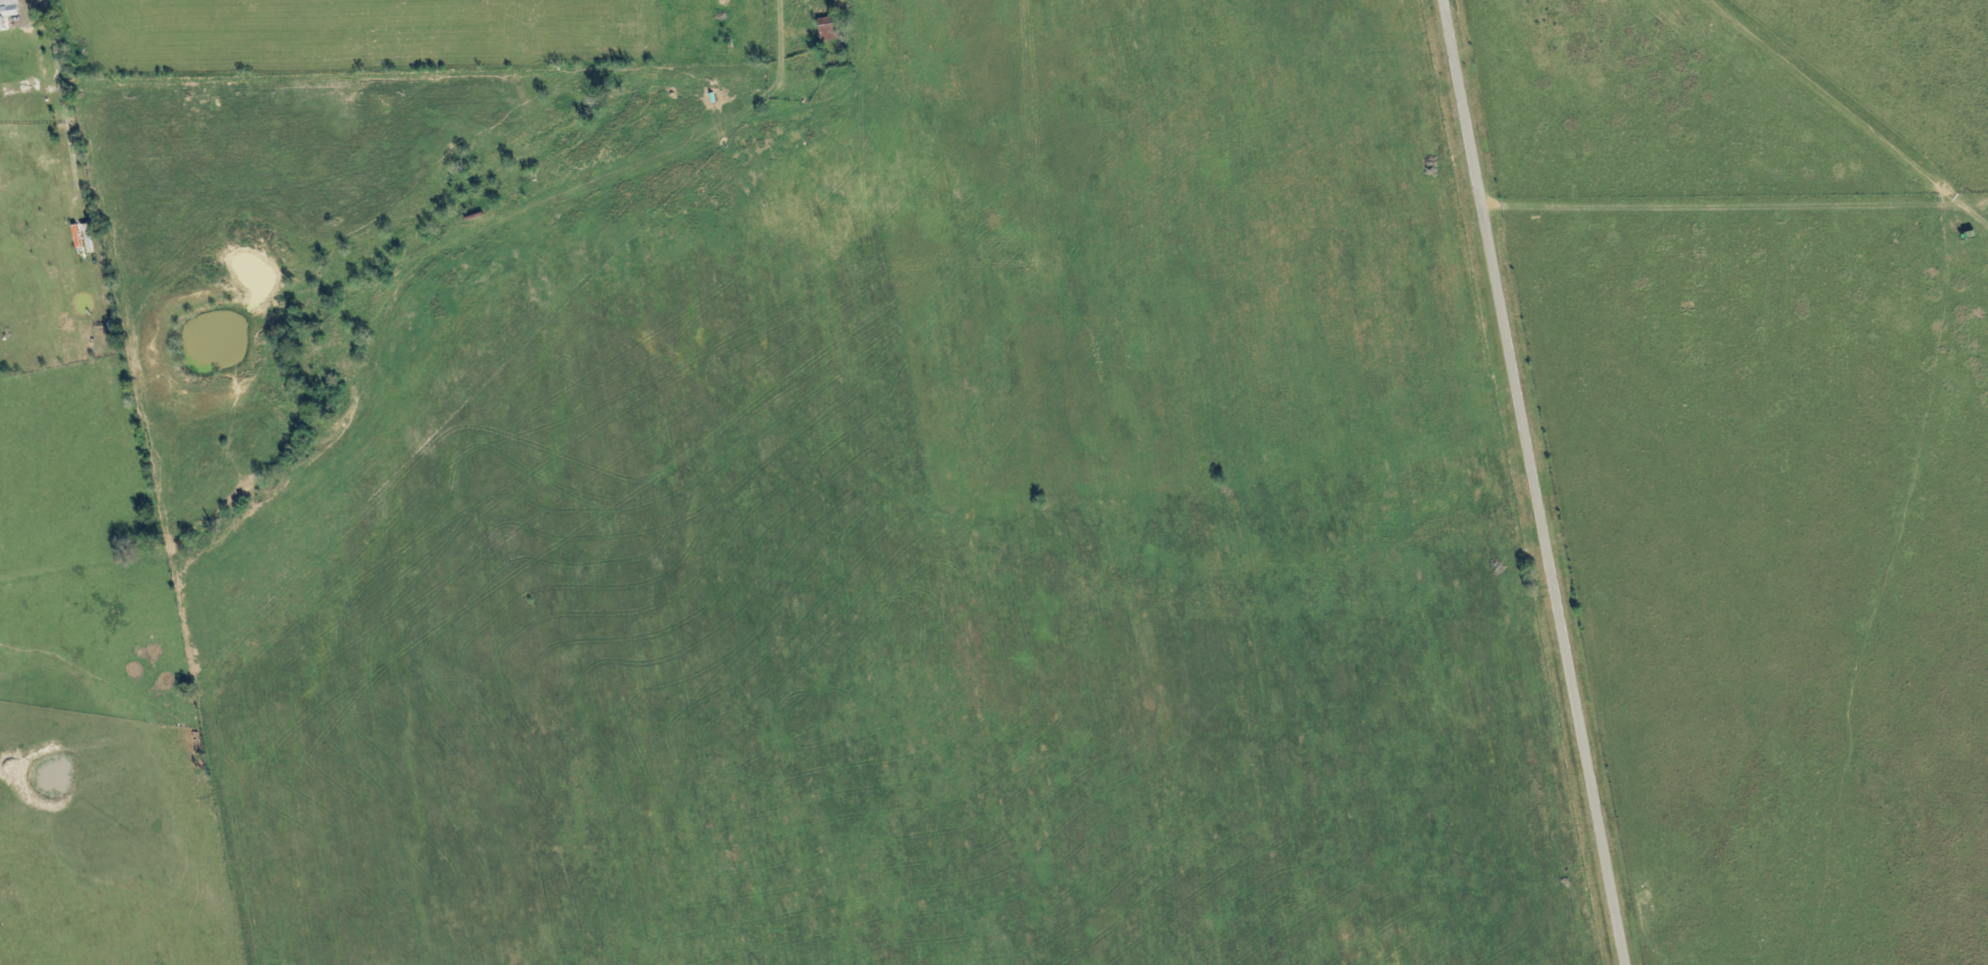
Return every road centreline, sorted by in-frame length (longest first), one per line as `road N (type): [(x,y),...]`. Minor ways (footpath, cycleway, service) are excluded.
road 1 (residential): [(1622,964),(1441,0)]

